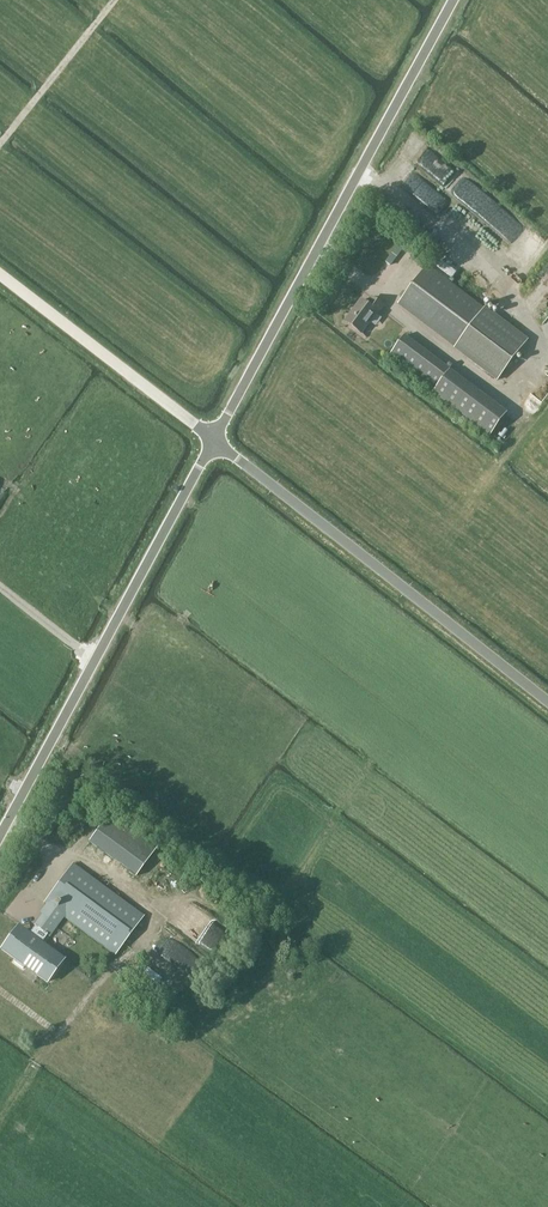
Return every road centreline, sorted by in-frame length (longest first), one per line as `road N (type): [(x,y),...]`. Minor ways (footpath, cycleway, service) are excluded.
road 1 (unclassified): [(217,443),(456,0)]
road 2 (unclassified): [(0,832),(217,443)]
road 3 (unclassified): [(547,701),(217,443)]
road 4 (unclassified): [(217,443),(0,276)]

